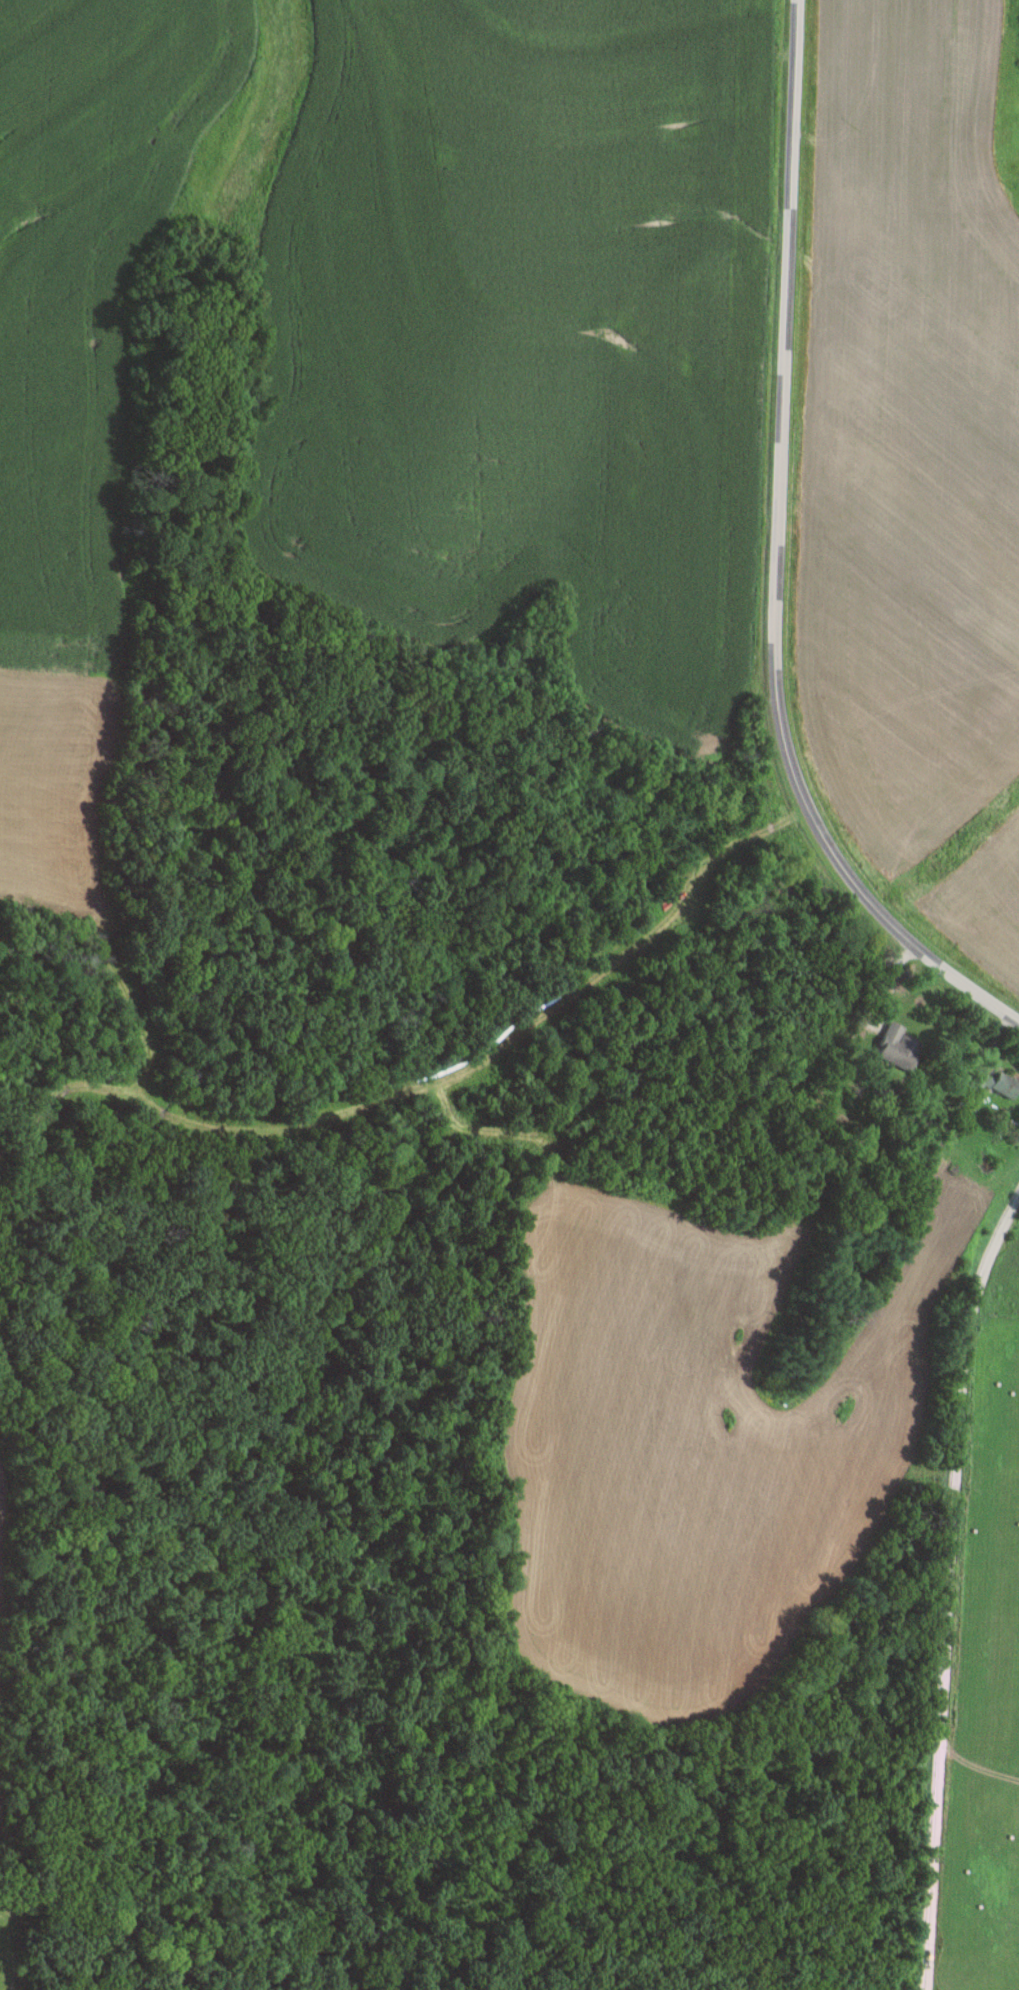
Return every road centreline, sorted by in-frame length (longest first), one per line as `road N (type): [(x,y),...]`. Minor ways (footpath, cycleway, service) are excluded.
road 1 (secondary): [(1018,1021),(918,942),(872,892),(828,833),(784,732),(773,631),(796,0)]
road 2 (residential): [(926,1989),(962,1353),(979,1270),(1018,1189)]

